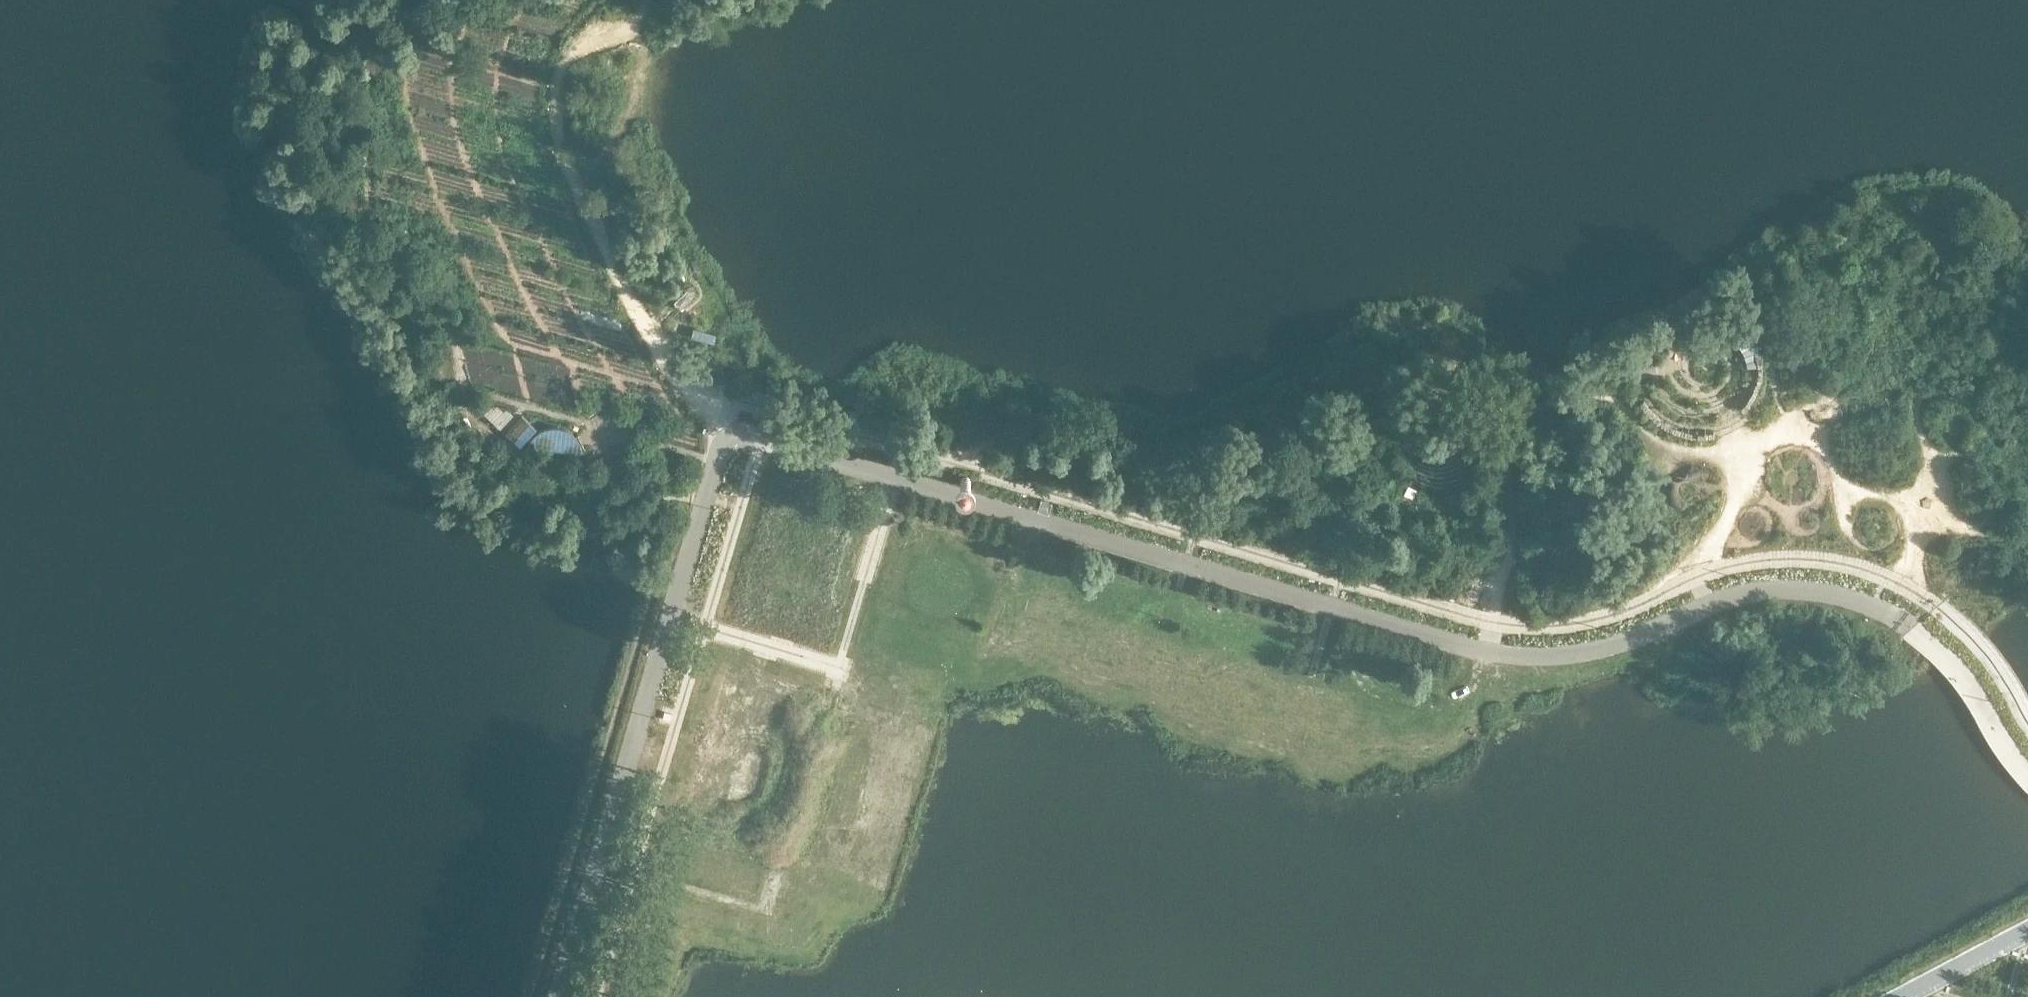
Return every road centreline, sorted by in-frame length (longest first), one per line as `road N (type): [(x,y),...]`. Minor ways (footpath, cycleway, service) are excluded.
road 1 (unclassified): [(1911,626),(1842,596),(1786,589),(1733,597),(1583,652),(1481,650),(896,476),(730,436),(716,451),(557,996)]
road 2 (unclassified): [(1911,626),(1950,658),(2027,771)]

